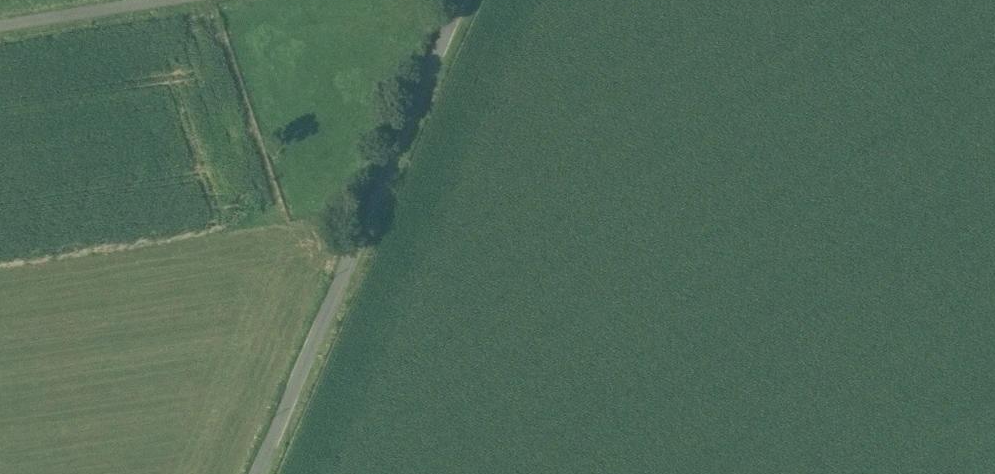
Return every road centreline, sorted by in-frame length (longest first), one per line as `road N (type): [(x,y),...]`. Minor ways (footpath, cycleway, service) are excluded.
road 1 (unclassified): [(255,473),(460,0)]
road 2 (unclassified): [(163,0),(0,26)]

